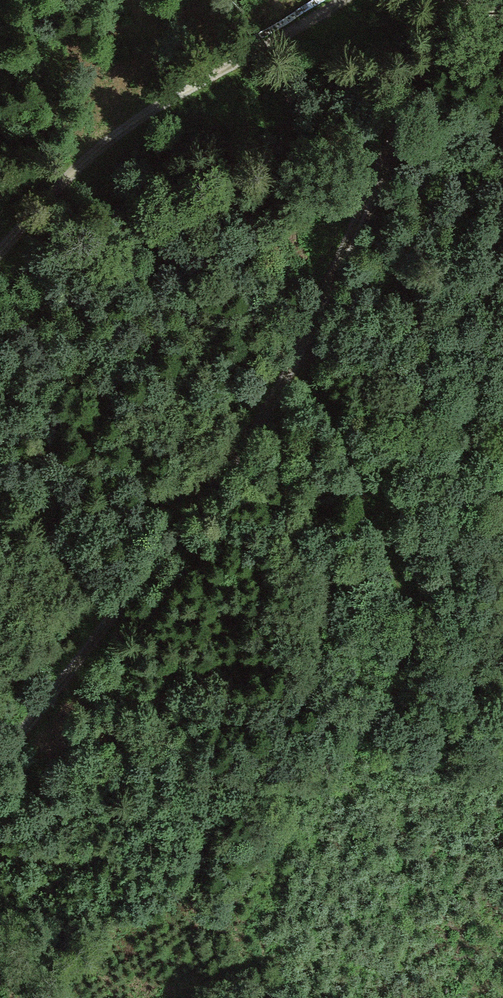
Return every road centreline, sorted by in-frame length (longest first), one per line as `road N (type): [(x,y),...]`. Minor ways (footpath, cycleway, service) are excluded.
road 1 (track): [(0,761),(277,400),(388,158),(436,0)]
road 2 (track): [(342,0),(116,135),(0,256)]
road 3 (track): [(400,692),(414,658),(413,607),(321,378),(300,359)]

